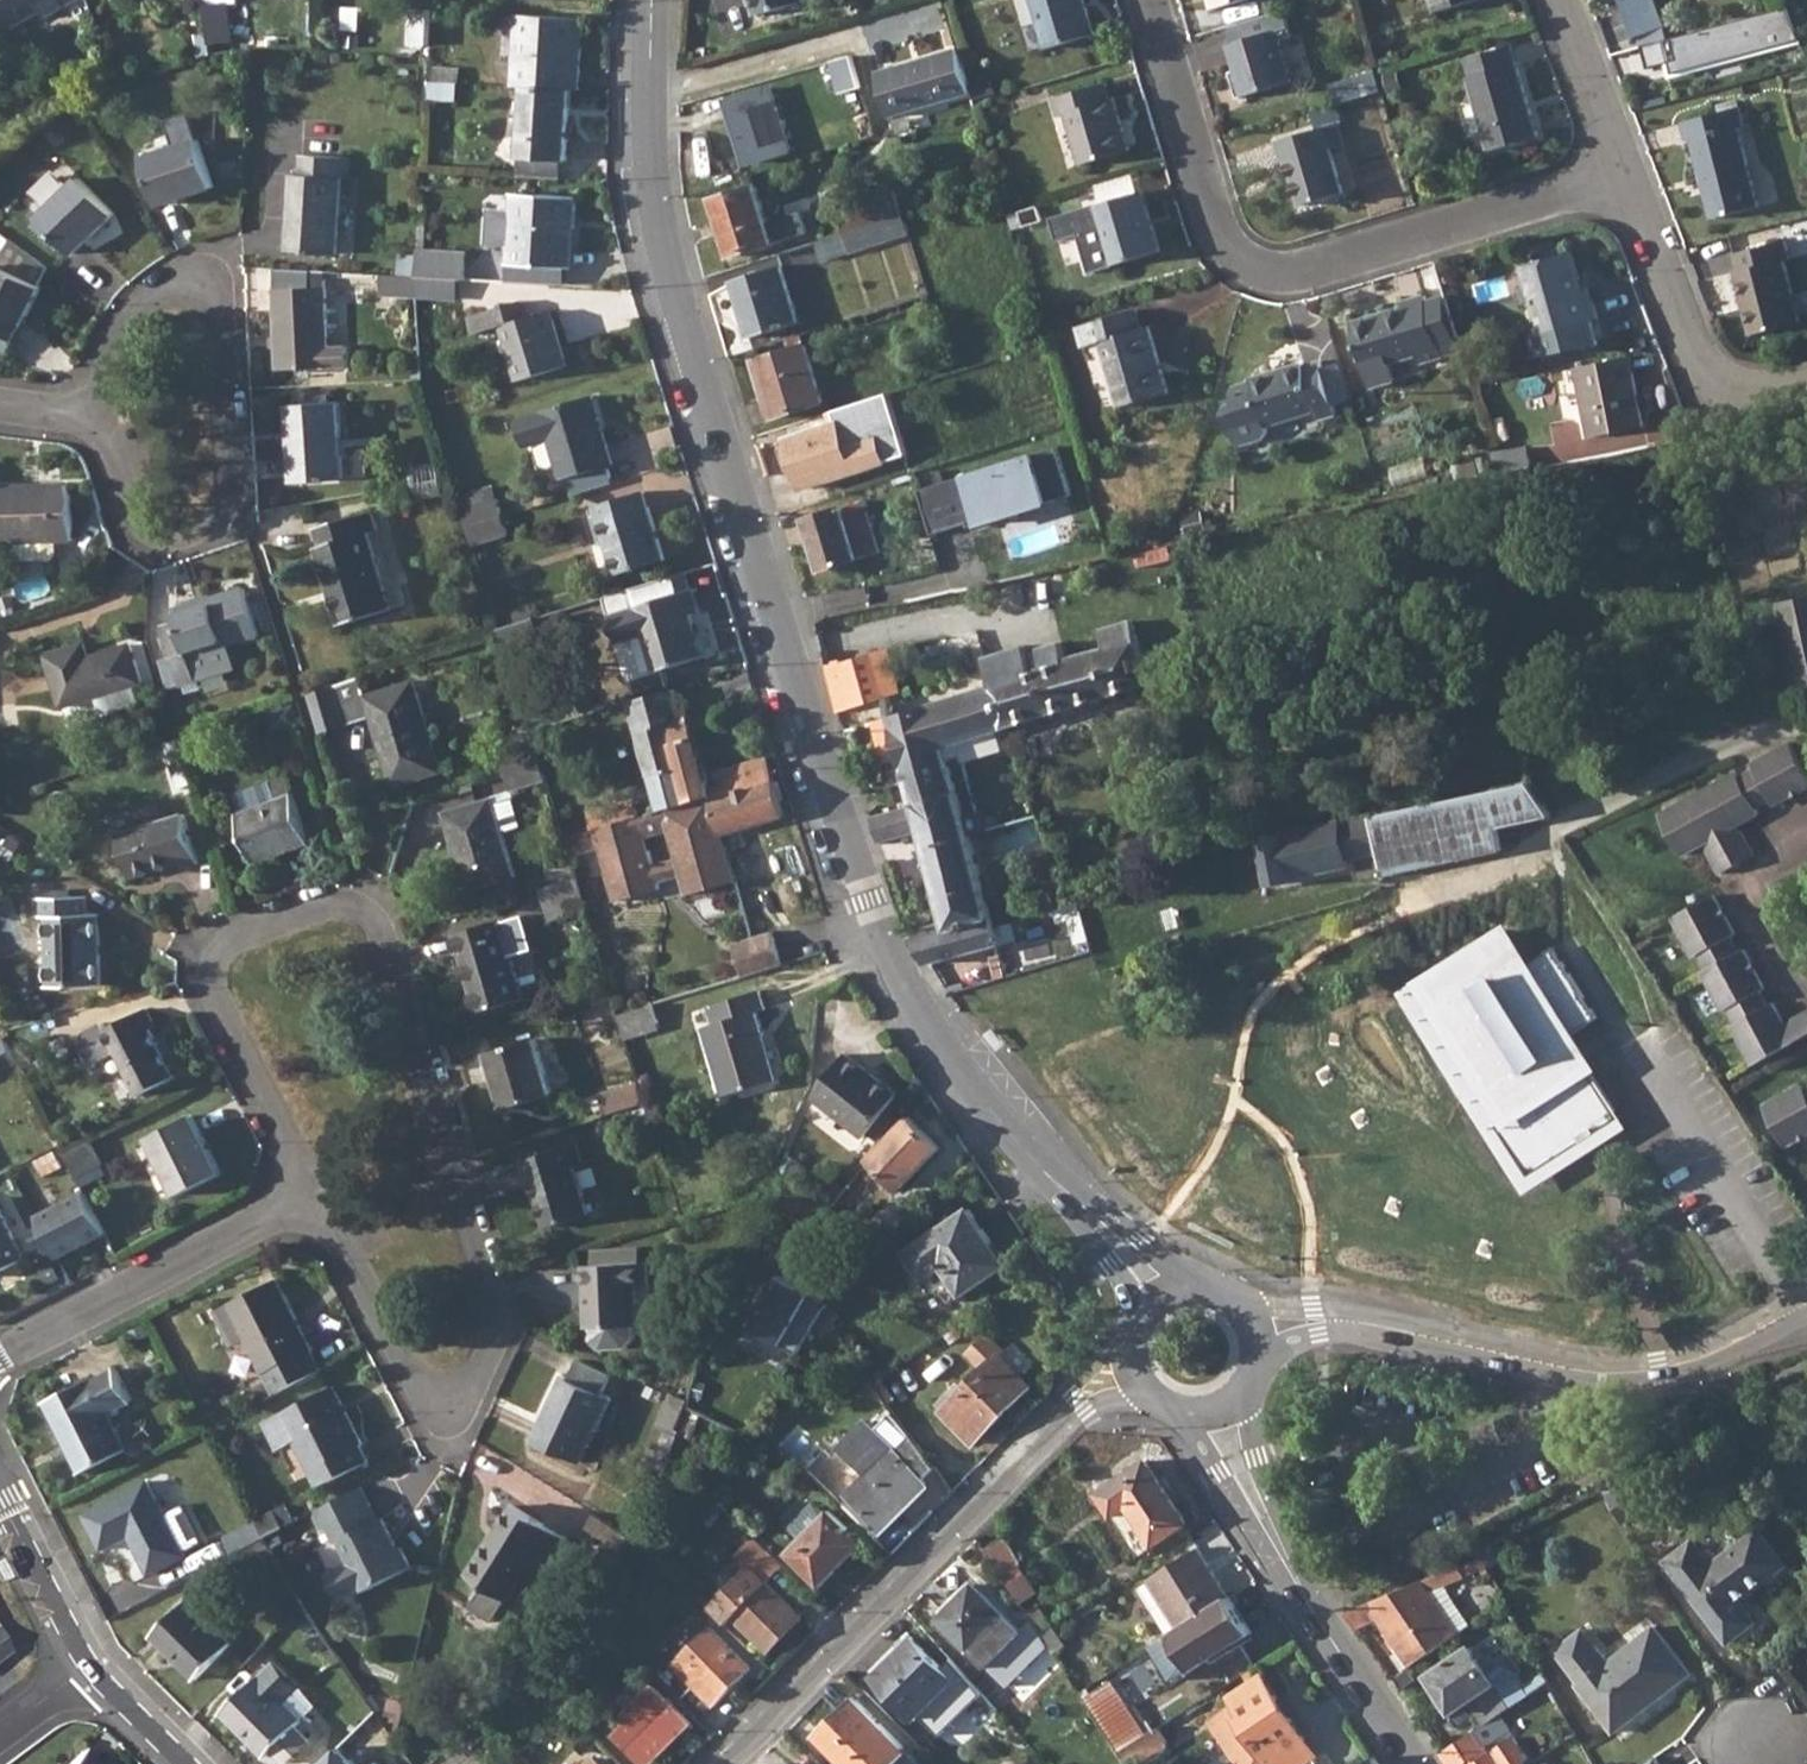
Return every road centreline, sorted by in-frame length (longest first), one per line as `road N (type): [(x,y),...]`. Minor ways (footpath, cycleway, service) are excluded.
road 1 (secondary): [(1163,1303),(955,1065),(906,986),(869,899),(662,258),(648,125),(648,0)]
road 2 (residential): [(304,1204),(212,994),(217,957),(241,934),(332,909),(365,915),(386,939),(501,1331),(459,1394),(436,1395),(393,1364)]
road 3 (residential): [(1146,0),(1211,229),(1235,271),(1268,279),(1312,274),(1625,180)]
road 4 (residential): [(715,1763),(1078,1405),(1118,1380),(1144,1380)]
road 5 (residential): [(1247,1335),(1279,1325),(1349,1323),(1609,1378),(1708,1358),(1806,1306)]
road 6 (residential): [(90,413),(106,465),(139,518),(193,534),(226,511),(234,435),(219,299),(180,288),(141,302),(107,344)]
road 7 (secondary): [(1417,1763),(1308,1603),(1211,1404)]
road 8 (residential): [(0,1353),(304,1204)]
road 9 (residential): [(1806,378),(1746,389),(1707,380),(1625,180)]
road 10 (residential): [(1625,180),(1556,0)]
road 11 (residential): [(88,1667),(0,1506)]
road 12 (residential): [(393,1364),(304,1204)]
road 13 (residential): [(181,1763),(88,1667)]

